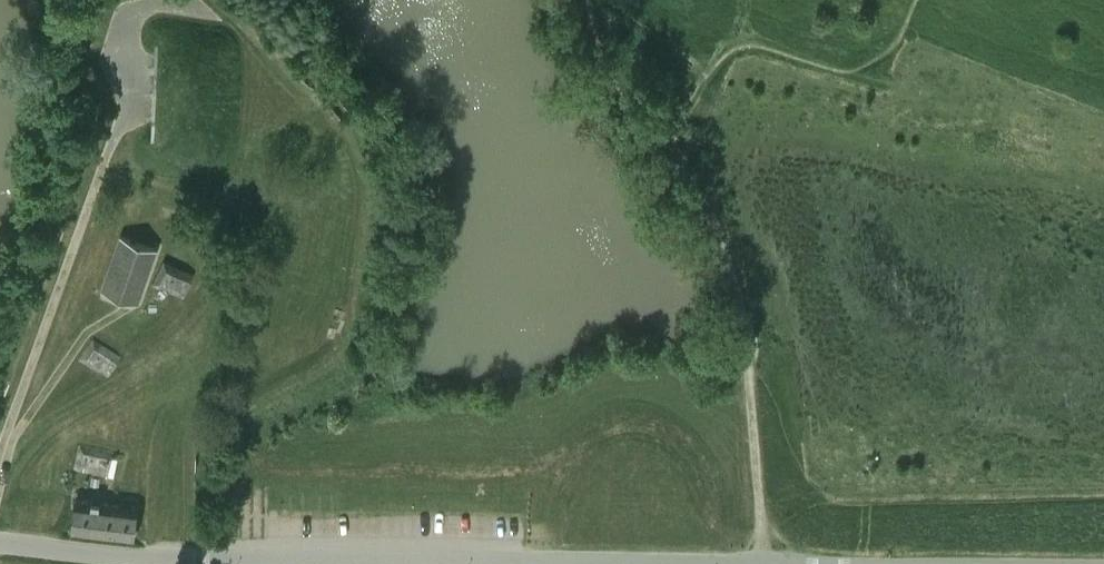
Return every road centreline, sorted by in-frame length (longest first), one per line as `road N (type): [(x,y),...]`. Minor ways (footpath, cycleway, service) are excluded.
road 1 (unclassified): [(615,563),(151,558),(0,542)]
road 2 (track): [(747,327),(760,503)]

